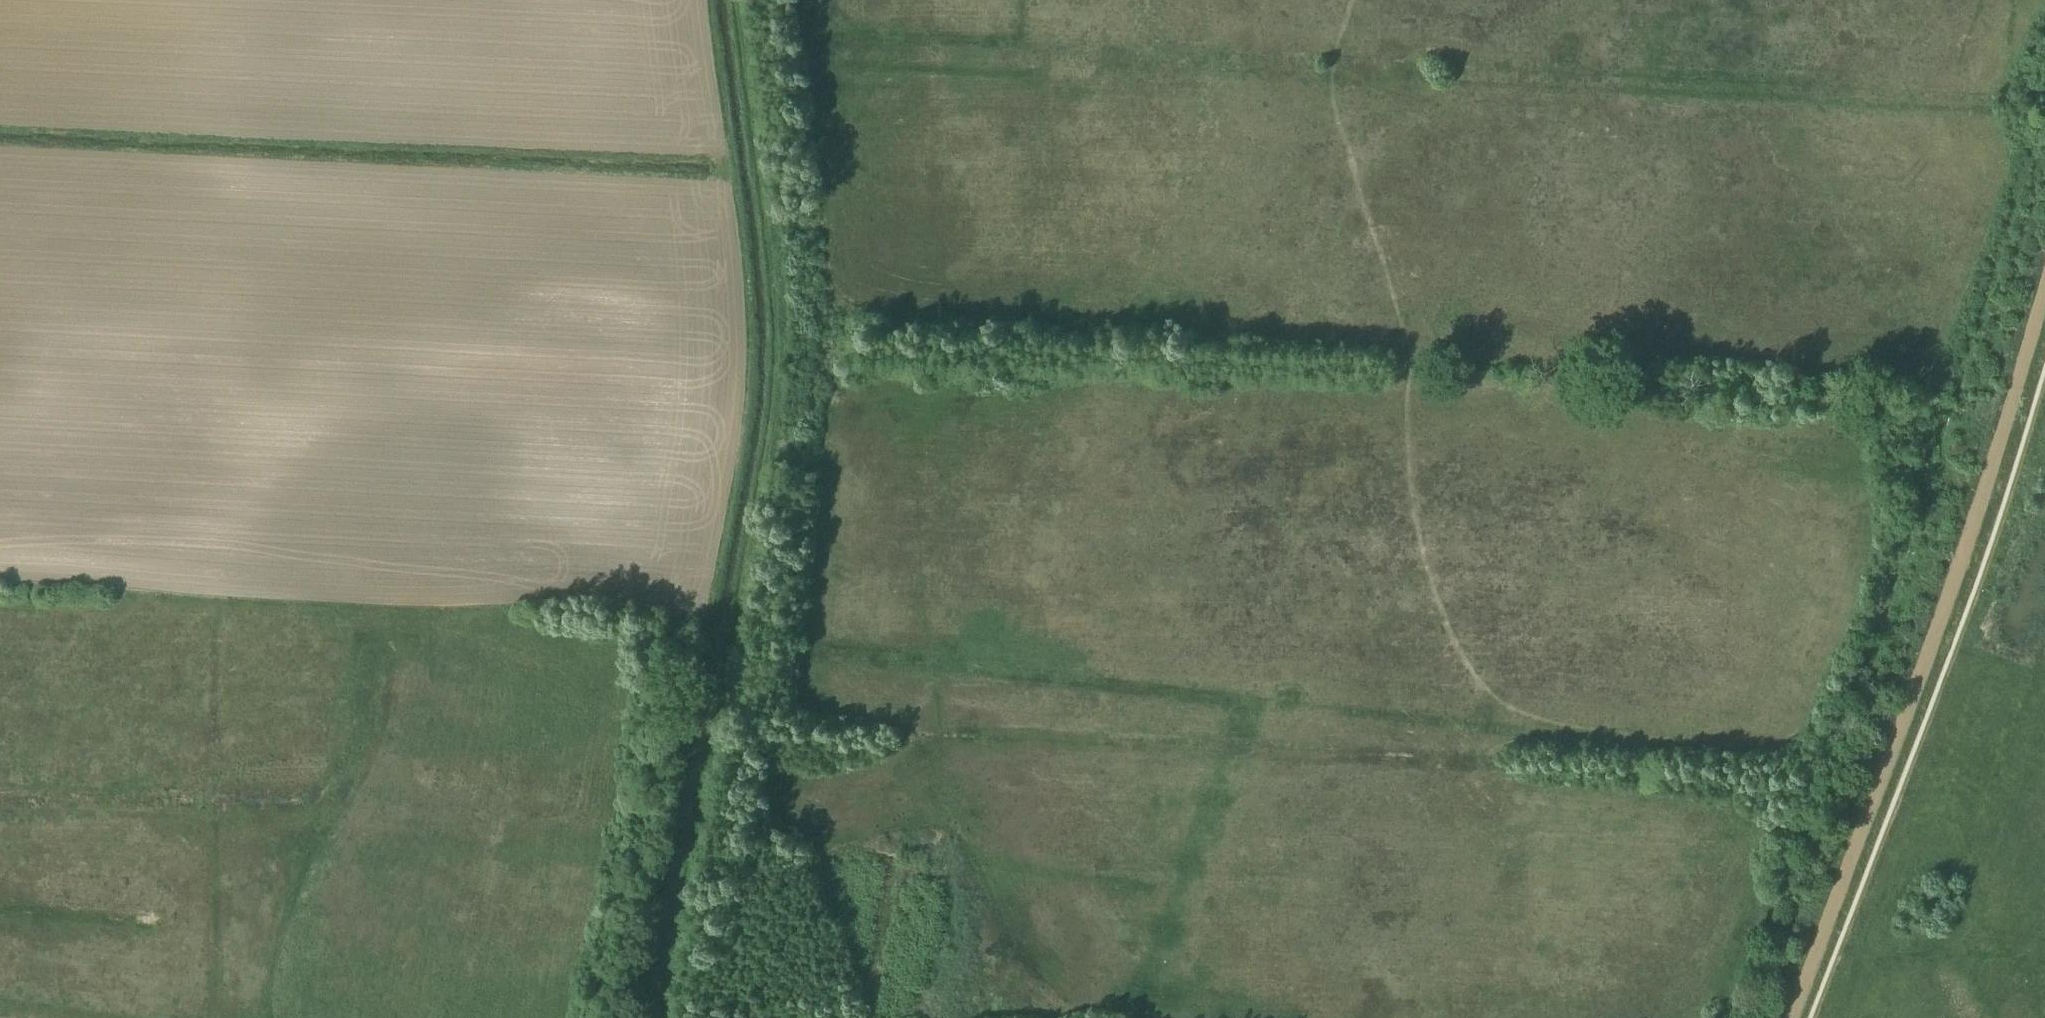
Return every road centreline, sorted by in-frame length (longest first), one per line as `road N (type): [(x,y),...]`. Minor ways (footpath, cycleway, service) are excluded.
road 1 (track): [(1789,1017),(2004,426),(2044,271)]

